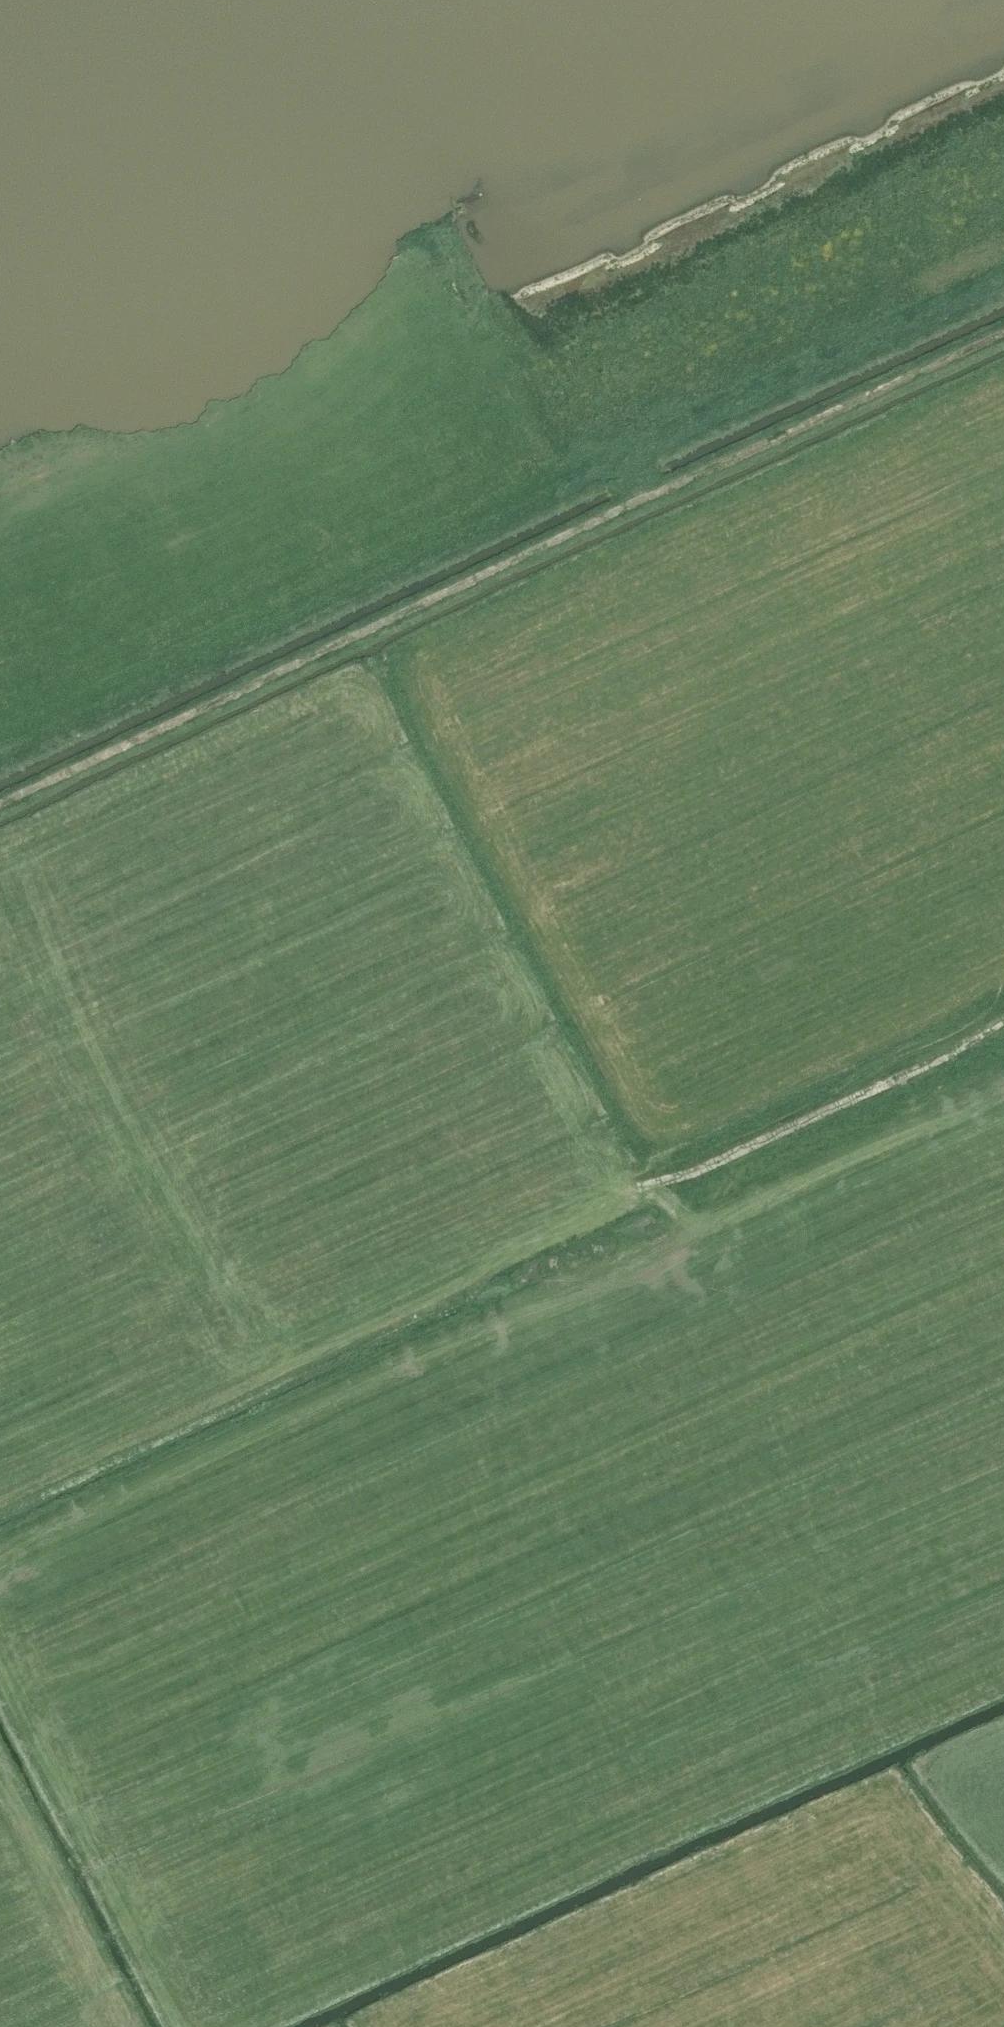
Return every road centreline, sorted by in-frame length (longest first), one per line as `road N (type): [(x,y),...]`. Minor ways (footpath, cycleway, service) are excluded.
road 1 (track): [(639,1189),(908,1077),(1003,1022)]

